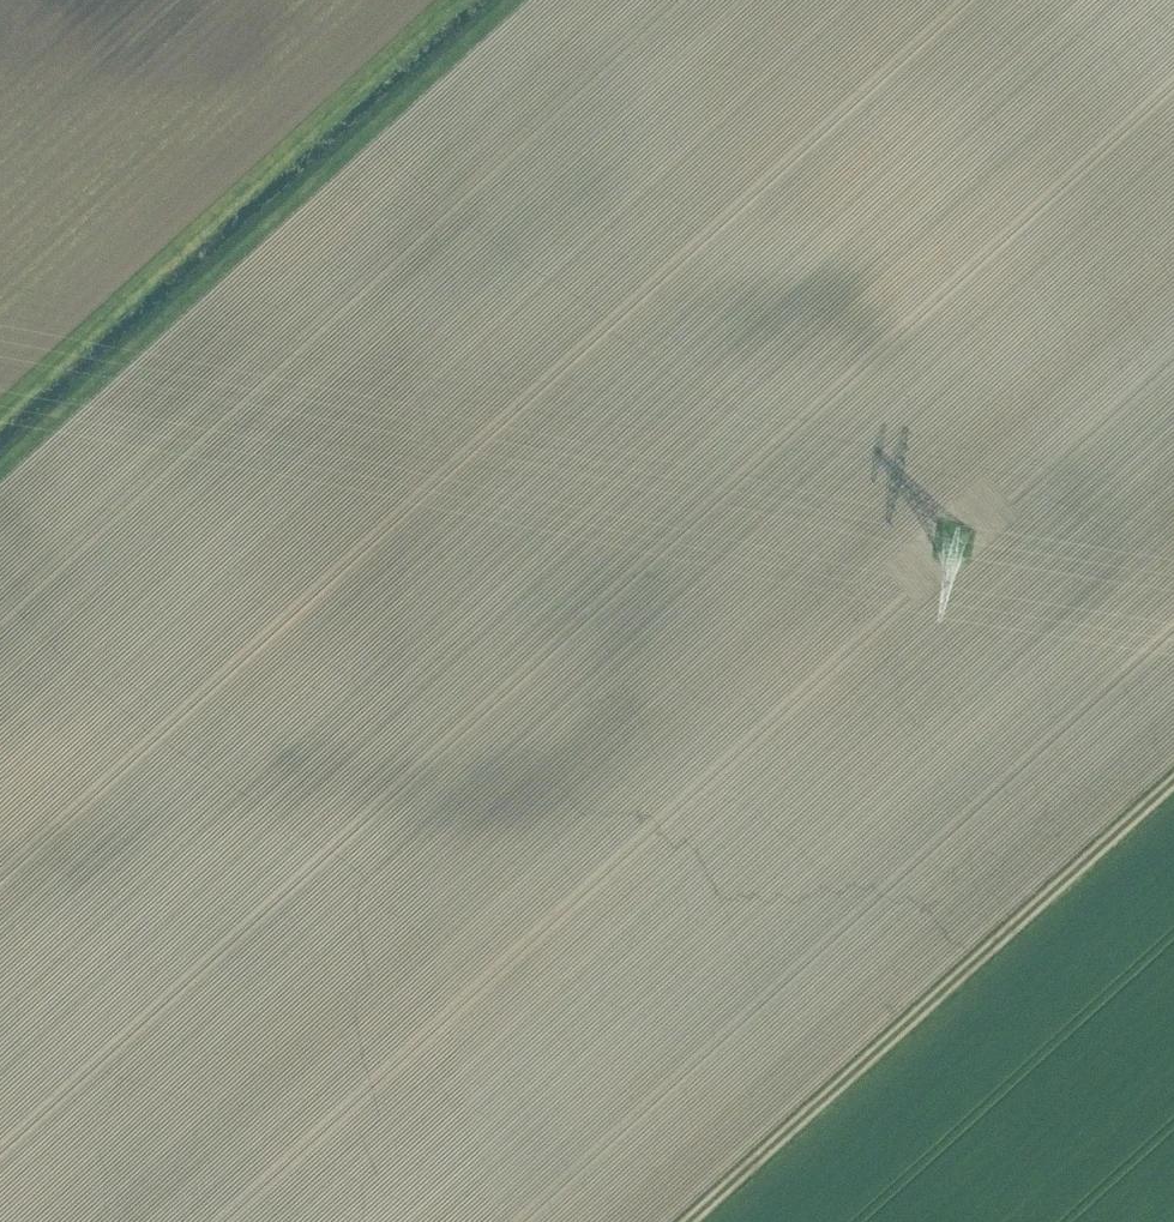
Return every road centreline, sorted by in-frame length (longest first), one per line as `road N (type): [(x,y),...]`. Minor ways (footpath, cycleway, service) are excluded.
road 1 (track): [(687,1221),(1173,780)]

